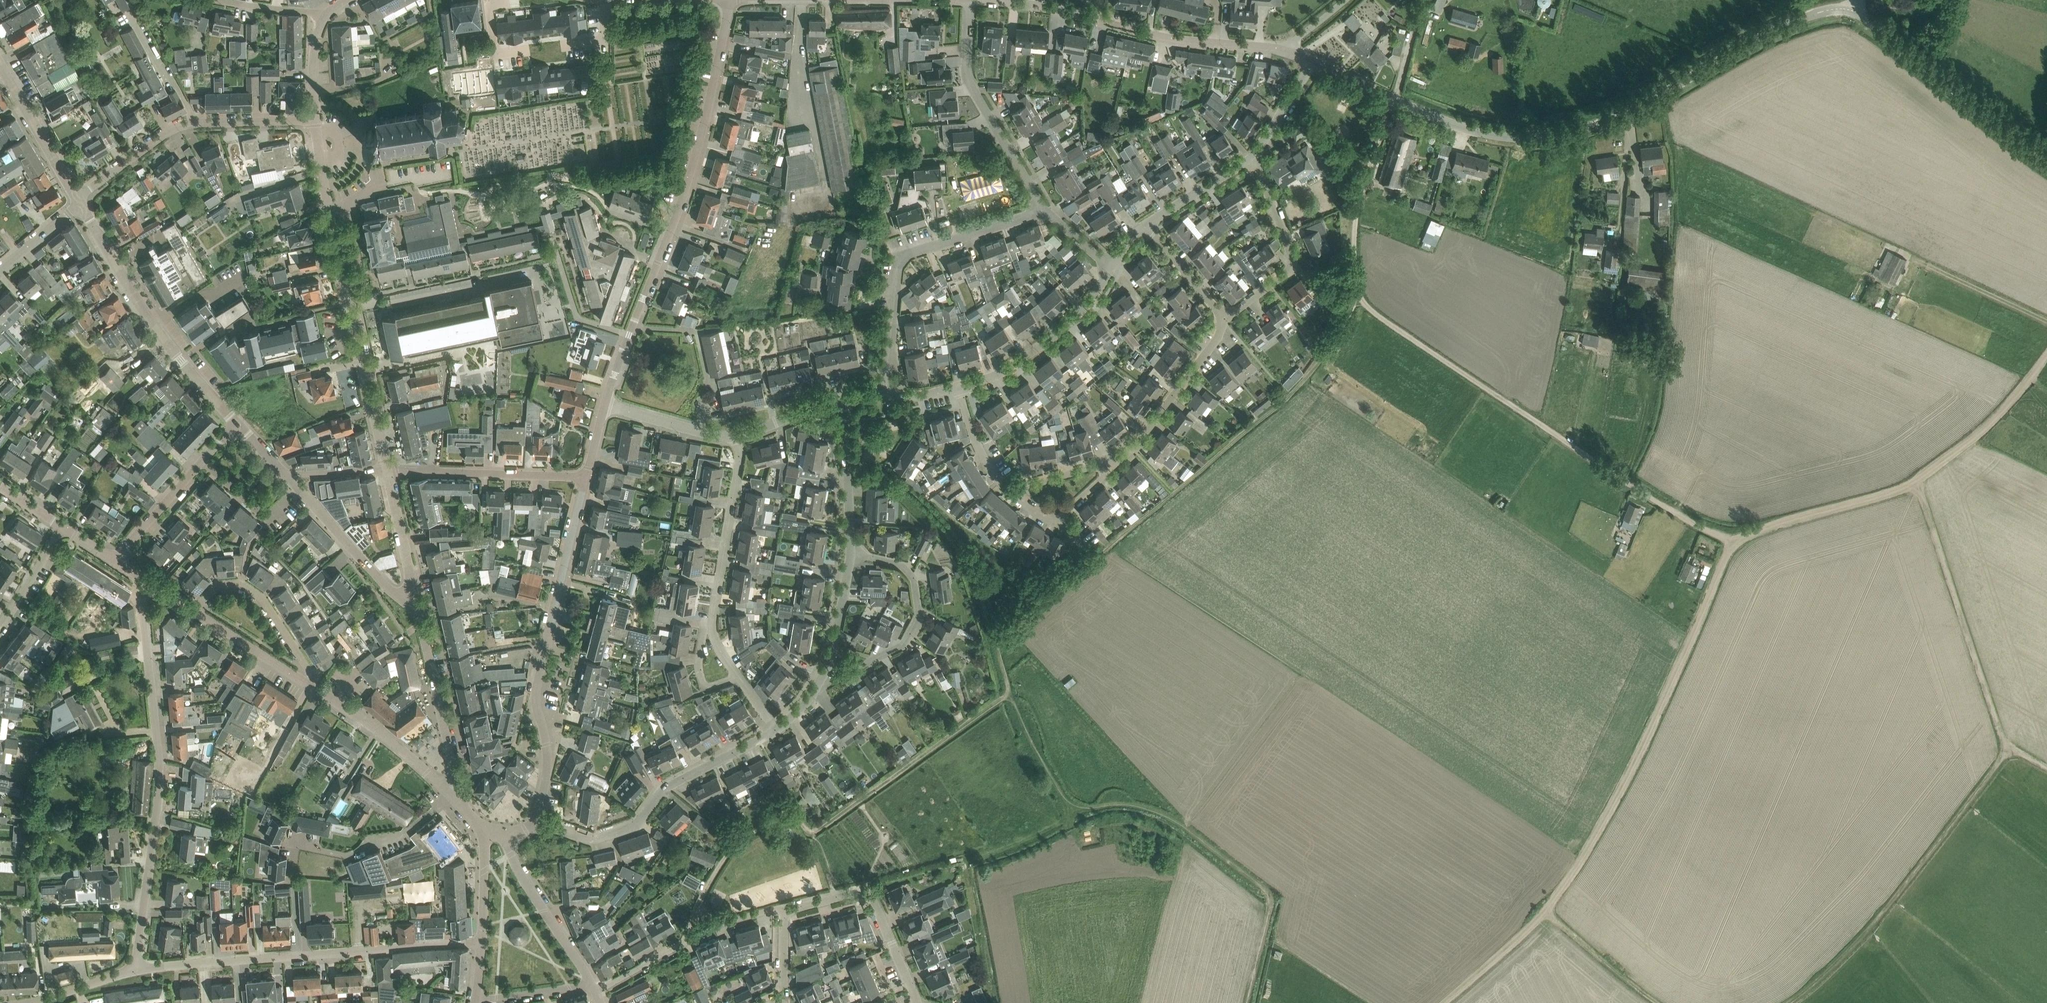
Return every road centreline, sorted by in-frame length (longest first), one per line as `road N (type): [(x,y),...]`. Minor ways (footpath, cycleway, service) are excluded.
road 1 (track): [(1362,306),(1289,397),(1001,639),(1007,696),(812,831),(792,811),(736,843),(696,907),(691,939)]
road 2 (track): [(1422,0),(1359,204),(1354,264),(1362,306),(1686,522),(1727,539)]
road 3 (unclassified): [(2046,166),(1866,18),(1839,9),(1815,12),(1653,99),(1546,136)]
road 4 (track): [(1544,911),(1609,816),(1659,718),(1727,539)]
road 5 (residential): [(139,969),(160,786),(142,607),(149,583)]
road 6 (track): [(1727,539),(1922,476),(1980,436),(2046,352)]
road 7 (residential): [(387,471),(316,120)]
road 8 (residential): [(536,819),(548,765),(537,687),(587,477)]
road 9 (track): [(1069,824),(1116,804),(1159,813),(1269,891),(1247,1002)]
road 10 (residential): [(139,969),(481,943)]
road 11 (residential): [(633,328),(696,157),(728,0)]
road 12 (track): [(1792,1002),(1887,909),(2009,749)]
road 13 (residential): [(1284,48),(1179,39),(996,0)]
road 14 (residential): [(1042,209),(907,254),(897,269),(887,396)]
road 15 (track): [(2009,749),(1969,647),(1922,476)]
road 16 (residential): [(536,819),(593,839),(637,825),(662,790),(775,730)]
road 17 (tertiary): [(239,426),(180,361),(78,202)]
road 18 (residential): [(78,202),(174,128),(316,120)]
road 19 (residential): [(1546,136),(1513,138),(1455,124),(1313,61)]
road 20 (residential): [(821,677),(903,645),(919,615),(907,571),(846,553)]
road 21 (residential): [(1042,209),(968,78),(969,0)]
road 22 (residential): [(595,992),(723,924),(777,908),(788,913)]
road 23 (tertiary): [(454,798),(420,618),(404,601)]
road 24 (residential): [(1225,321),(1284,270),(1290,254),(1255,154)]
road 25 (residential): [(387,471),(587,477)]
road 26 (residential): [(958,387),(997,375),(1074,318),(1110,266)]
road 27 (residential): [(712,628),(737,435)]
road 28 (residential): [(454,798),(401,747),(308,684)]
road 29 (residential): [(195,612),(219,584),(246,585),(262,596),(308,684)]
road 30 (residential): [(116,559),(239,426)]
road 31 (residential): [(592,987),(514,863),(507,836)]
road 32 (residential): [(1125,456),(1225,321)]
road 33 (tertiary): [(404,601),(289,482)]
road 34 (tertiary): [(78,202),(0,66)]
road 35 (residential): [(846,553),(843,398)]
road 36 (track): [(1007,696),(1074,835)]
road 37 (residential): [(1010,490),(1054,515),(1125,456)]
road 38 (track): [(1544,911),(1645,1002)]
road 39 (track): [(1444,1002),(1544,911)]
road 40 (residential): [(404,601),(413,581),(387,471)]
road 41 (residential): [(606,404),(737,435)]
road 42 (residential): [(308,684),(195,612)]
road 43 (residential): [(1148,224),(1255,154)]
road 44 (residential): [(821,677),(841,624),(846,553)]
road 45 (residential): [(1225,321),(1148,224)]
road 46 (residential): [(918,1002),(867,893)]

